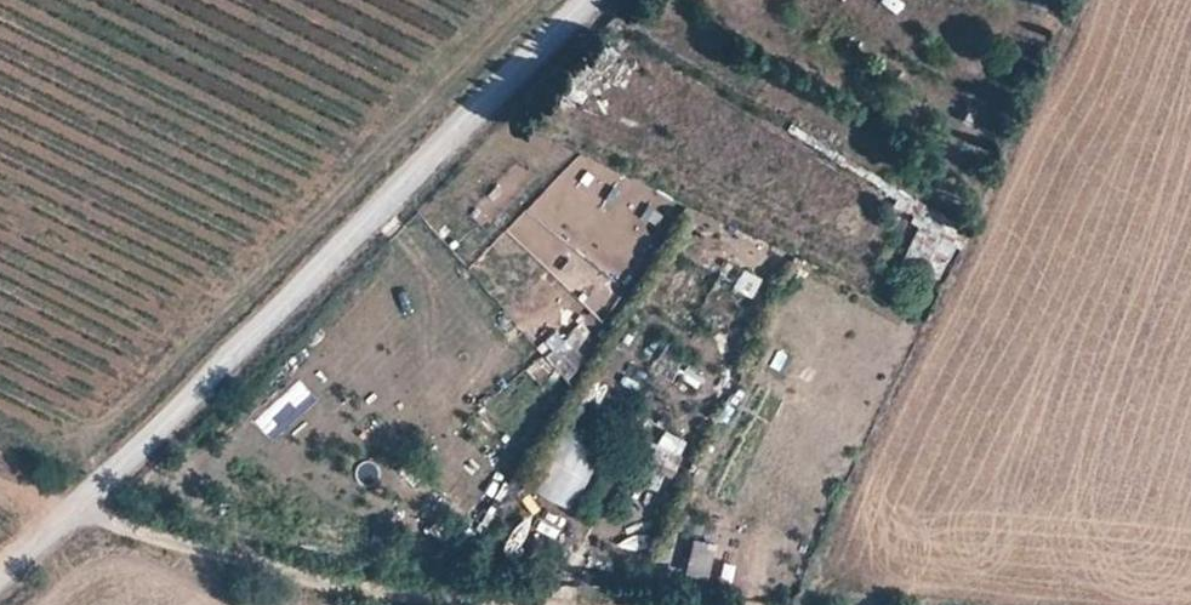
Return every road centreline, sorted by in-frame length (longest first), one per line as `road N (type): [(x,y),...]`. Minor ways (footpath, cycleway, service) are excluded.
road 1 (unclassified): [(0,574),(89,497),(574,0)]
road 2 (track): [(89,497),(293,563),(454,592),(631,604)]

